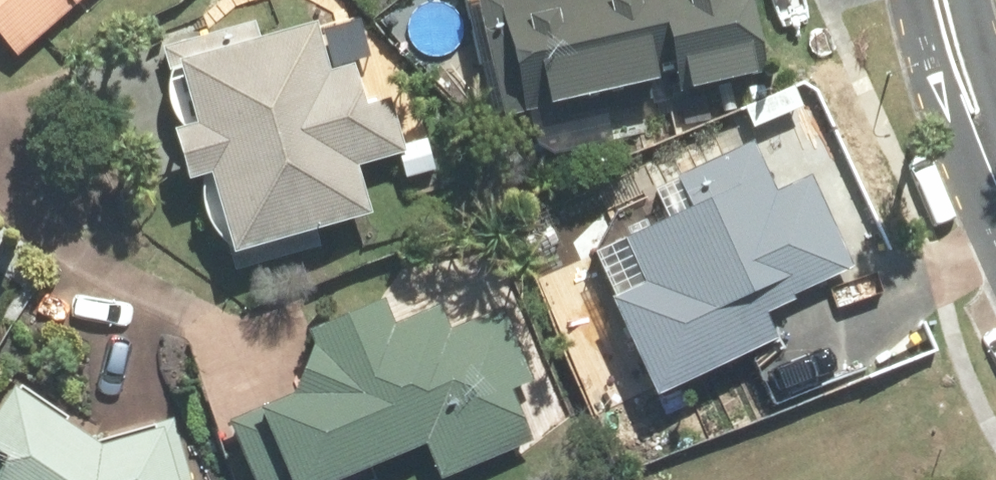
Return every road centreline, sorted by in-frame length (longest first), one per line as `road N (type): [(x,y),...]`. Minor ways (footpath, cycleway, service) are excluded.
road 1 (residential): [(991,171),(941,87),(914,0)]
road 2 (residential): [(973,0),(992,79),(991,171)]

